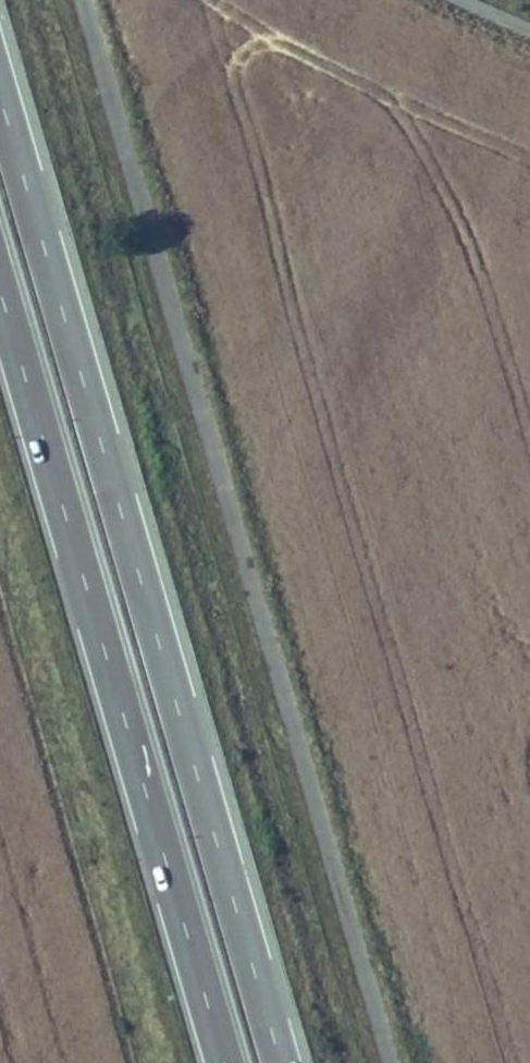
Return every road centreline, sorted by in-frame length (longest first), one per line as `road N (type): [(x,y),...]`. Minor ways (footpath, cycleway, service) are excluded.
road 1 (unclassified): [(82,0),(395,1062)]
road 2 (trunk): [(283,1062),(0,93)]
road 3 (trunk): [(0,286),(226,1062)]

